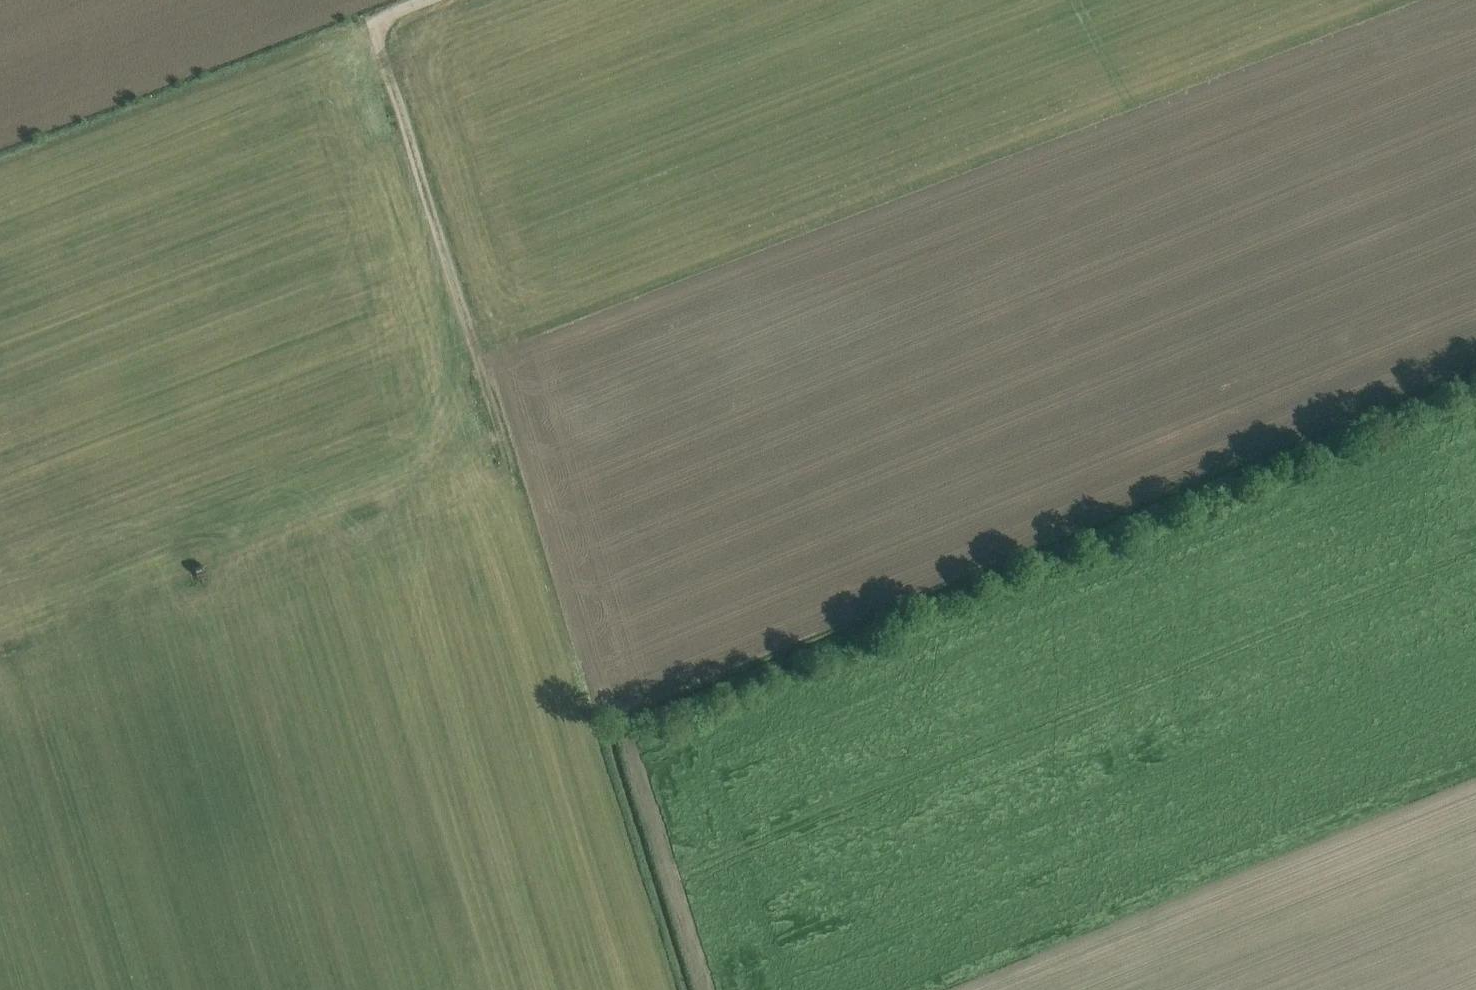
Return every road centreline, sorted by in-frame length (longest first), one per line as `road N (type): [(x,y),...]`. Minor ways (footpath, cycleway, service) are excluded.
road 1 (track): [(507,454),(379,46),(383,20),(428,0)]

